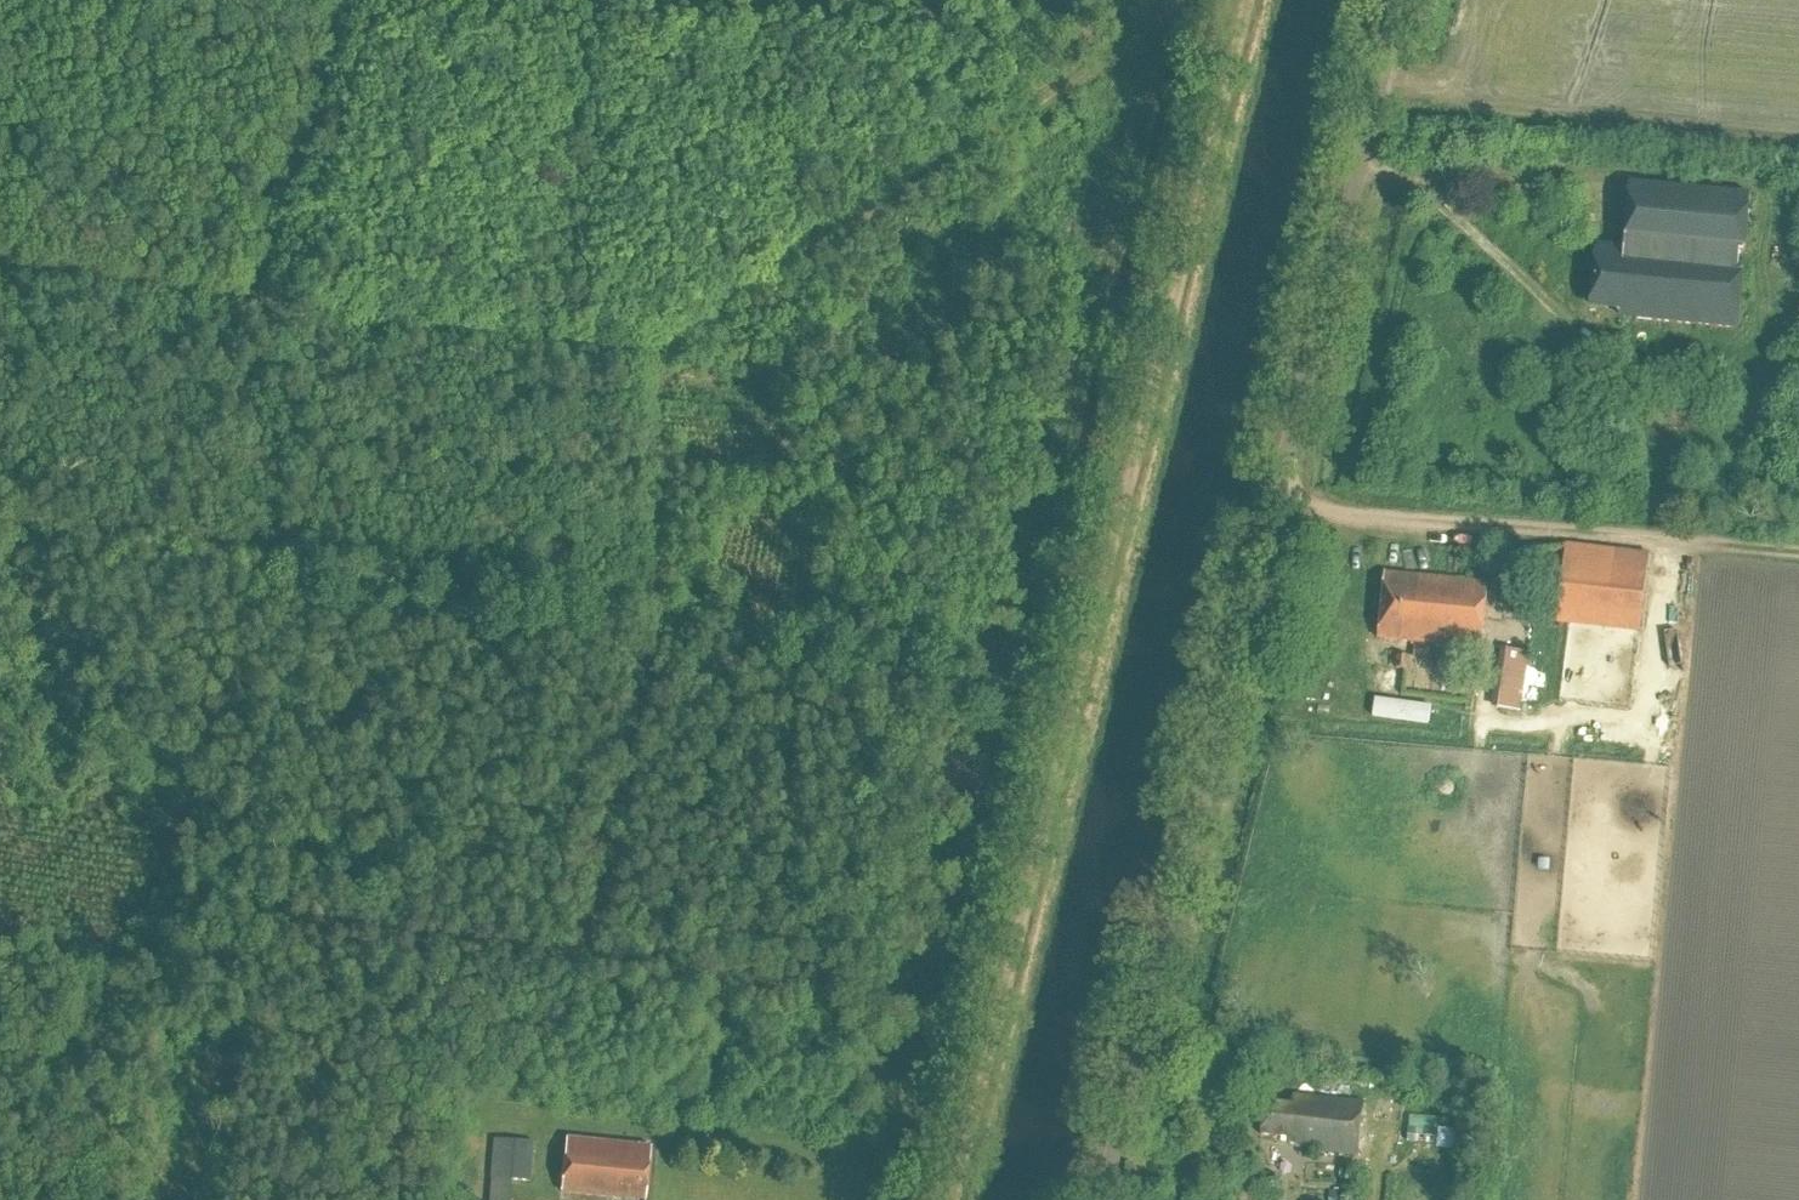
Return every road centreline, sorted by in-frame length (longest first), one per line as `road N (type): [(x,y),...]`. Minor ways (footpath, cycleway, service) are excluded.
road 1 (track): [(952,1199),(1247,0)]
road 2 (unclassified): [(1104,1199),(1398,0)]

